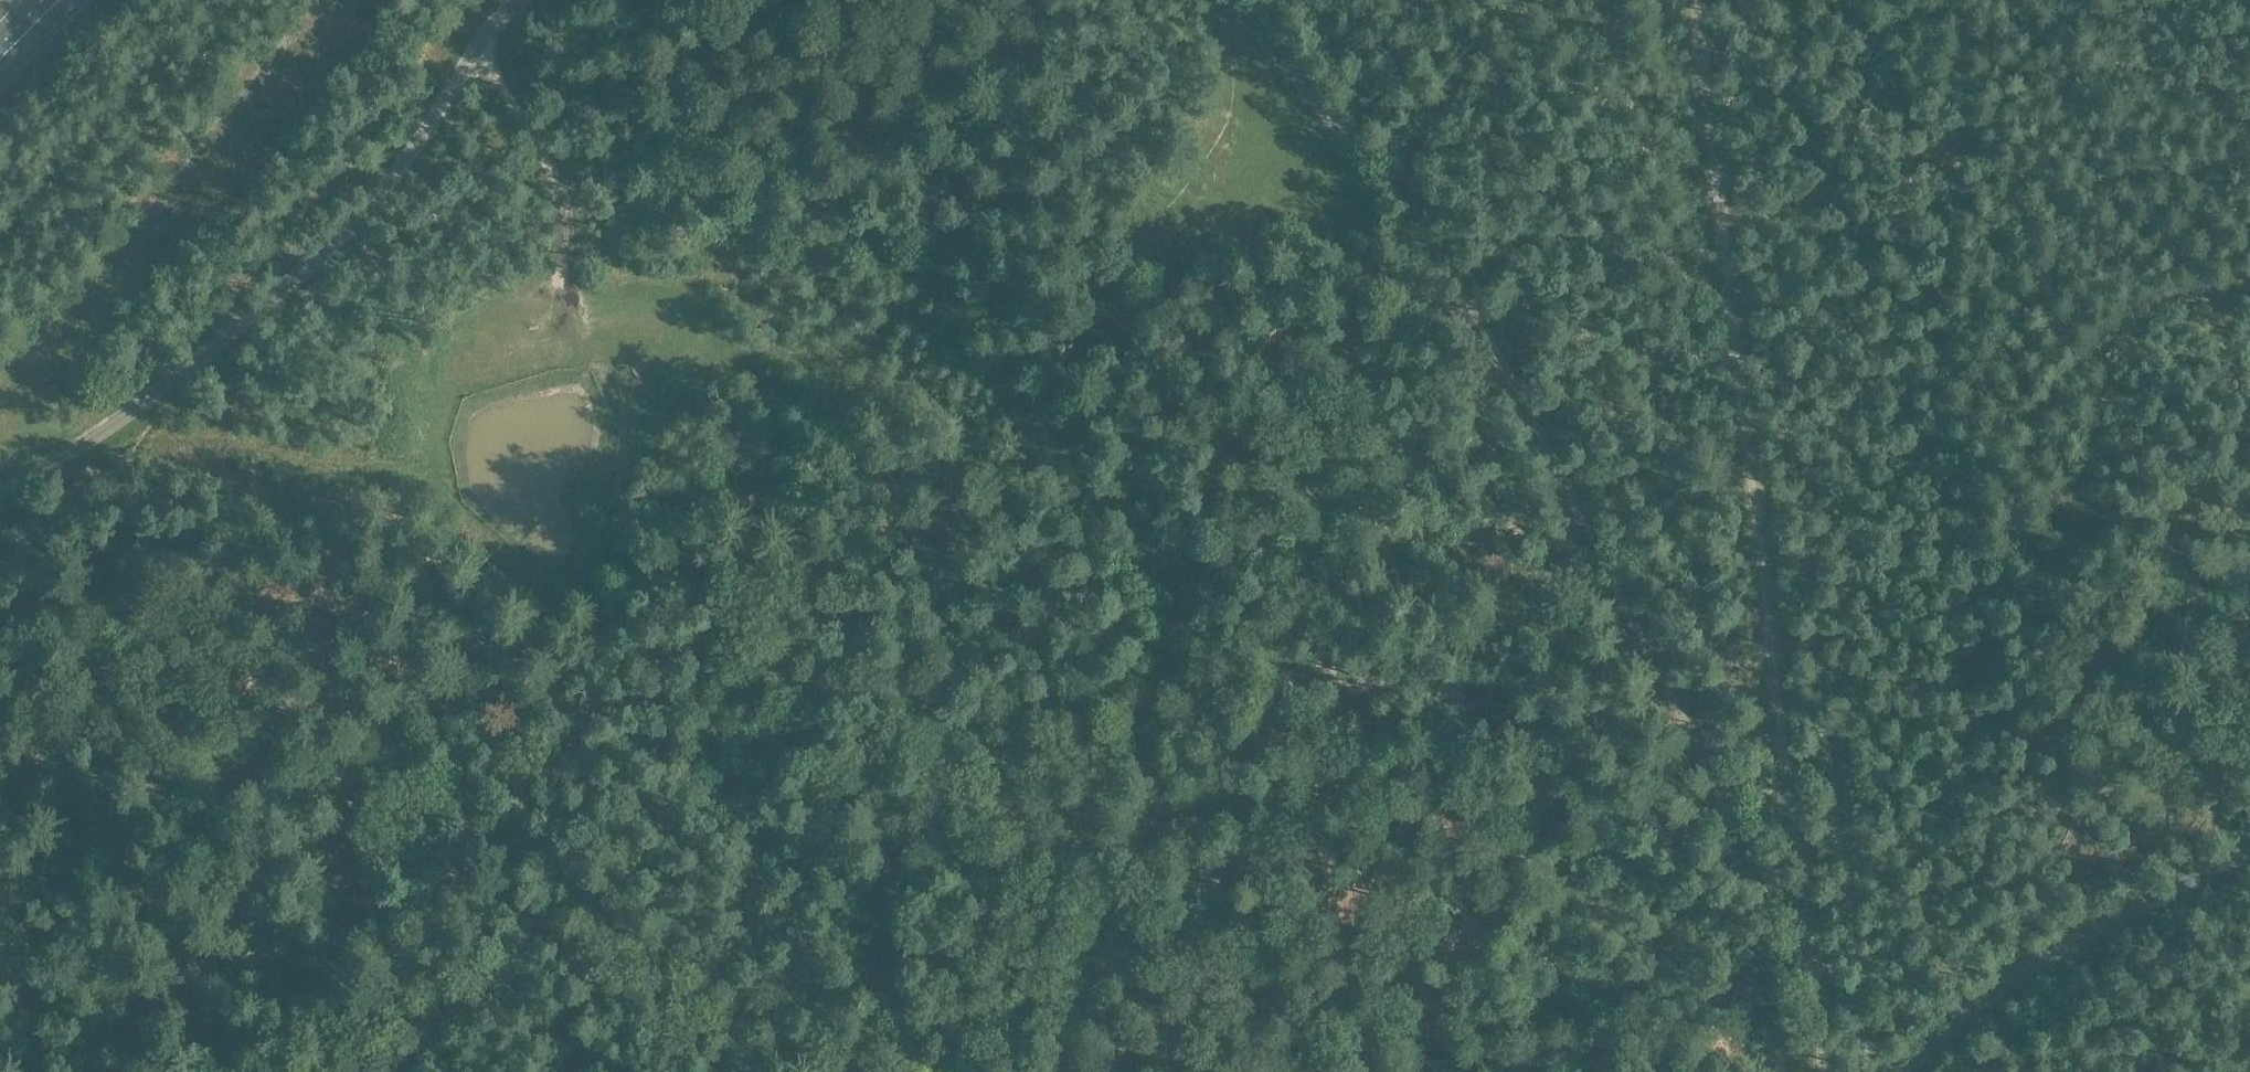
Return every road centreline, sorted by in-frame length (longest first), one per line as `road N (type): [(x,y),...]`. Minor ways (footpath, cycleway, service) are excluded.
road 1 (track): [(1236,0),(1395,198),(1504,370),(1591,538),(1734,826),(1761,927),(1783,1071)]
road 2 (track): [(1696,0),(1826,1071)]
road 3 (unclassified): [(521,0),(485,35),(418,139),(326,251),(108,428),(0,494)]
road 4 (unclassified): [(1896,1071),(1994,989),(2249,849)]

